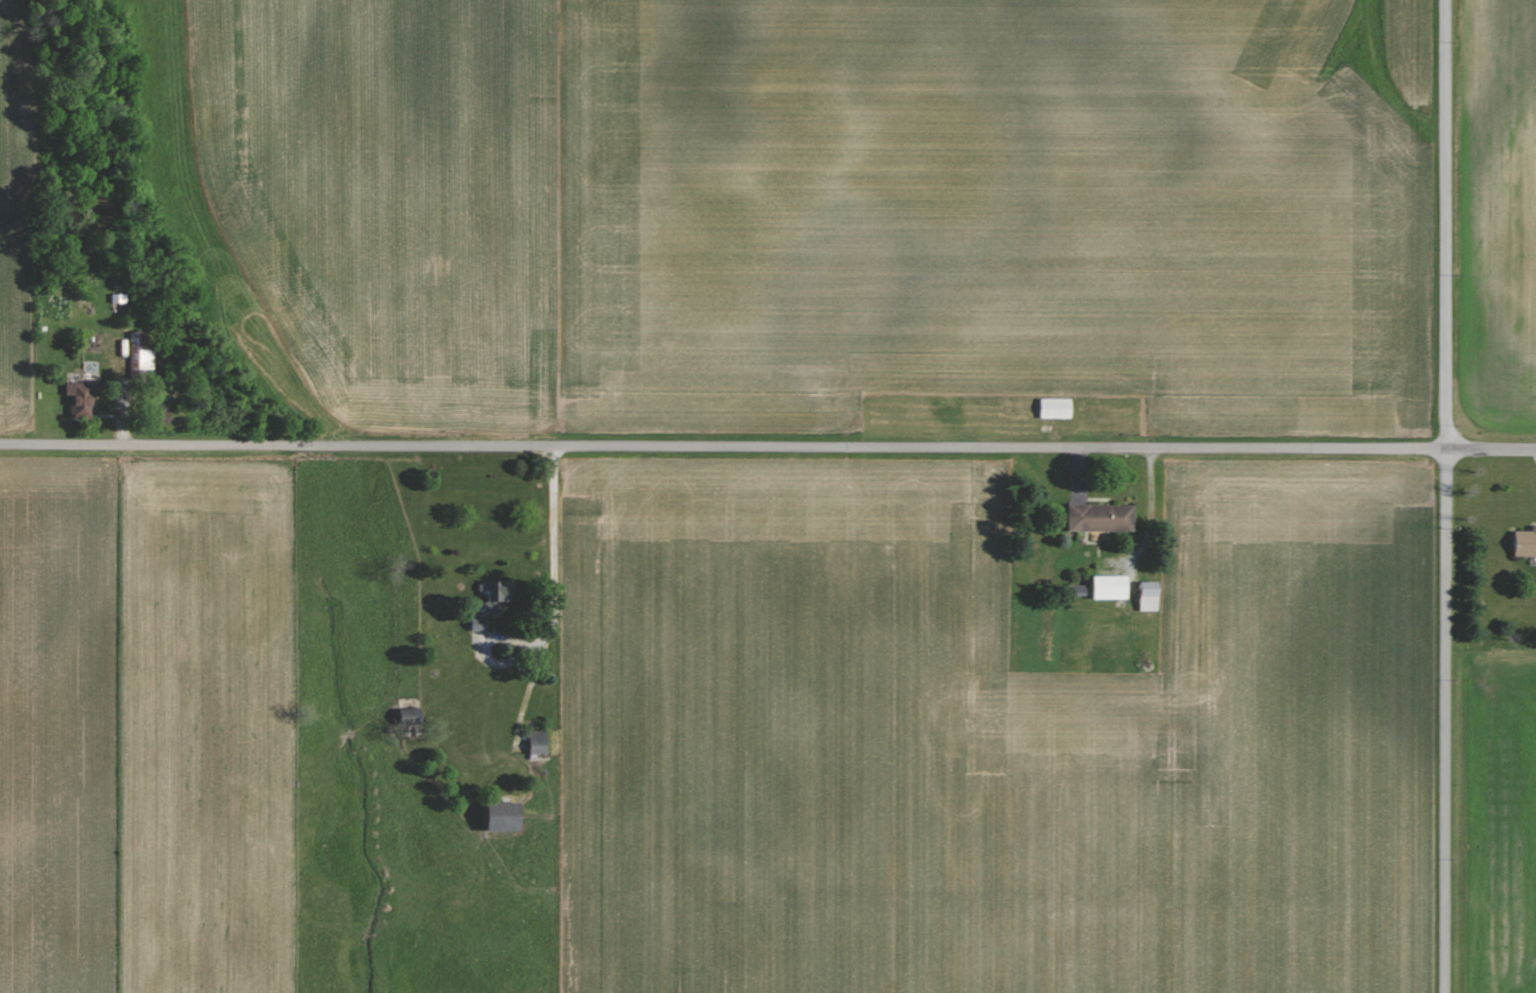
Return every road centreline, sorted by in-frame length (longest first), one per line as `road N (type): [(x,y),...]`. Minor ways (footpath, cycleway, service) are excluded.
road 1 (residential): [(0,444),(1447,449)]
road 2 (residential): [(1445,992),(1445,0)]

